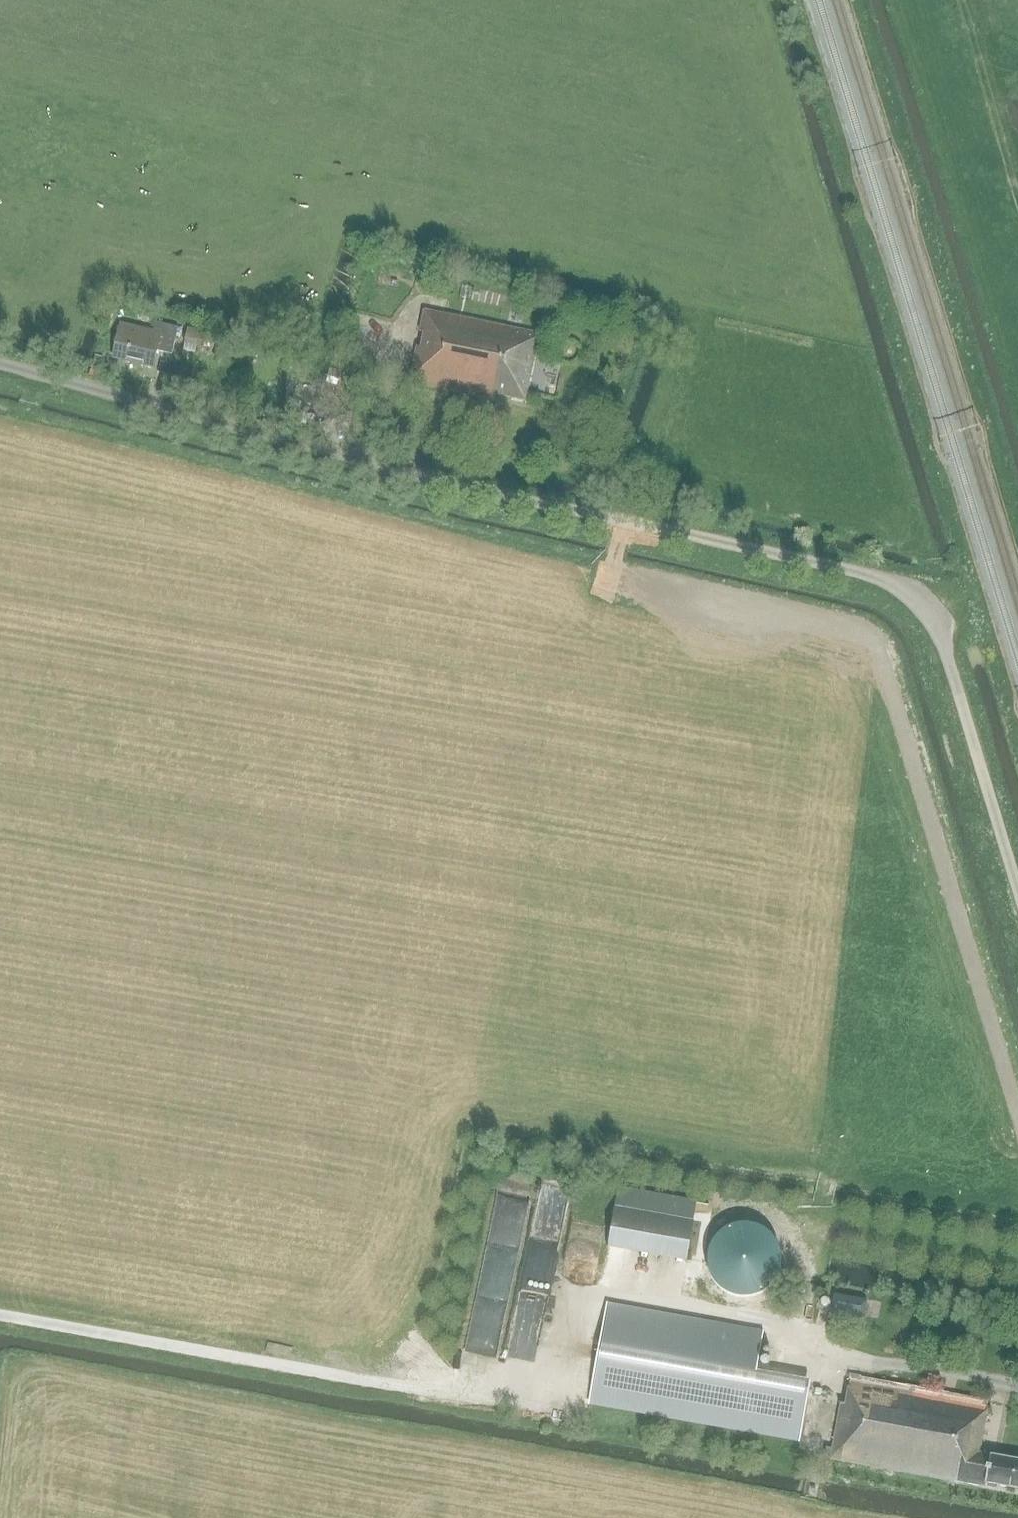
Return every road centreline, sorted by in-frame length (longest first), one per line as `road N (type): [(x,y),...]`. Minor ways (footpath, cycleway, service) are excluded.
road 1 (track): [(0,1314),(468,1397)]

